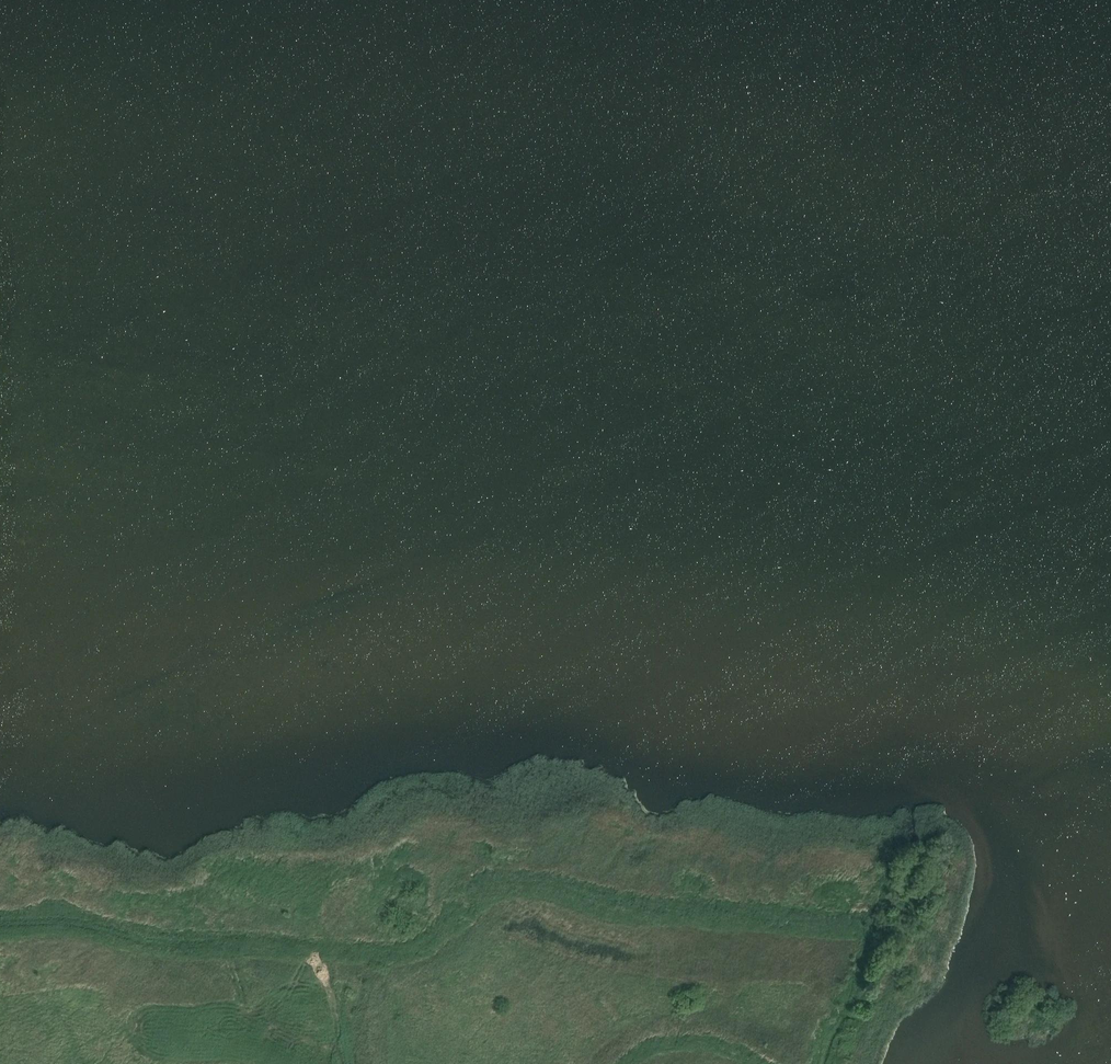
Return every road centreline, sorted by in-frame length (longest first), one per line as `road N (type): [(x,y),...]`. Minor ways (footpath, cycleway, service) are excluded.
road 1 (track): [(846,1013),(871,940),(860,924),(636,909),(544,889),(468,900),(434,940),(388,954),(170,946),(71,923),(0,926)]
road 2 (track): [(757,1063),(677,1043),(631,1063)]

